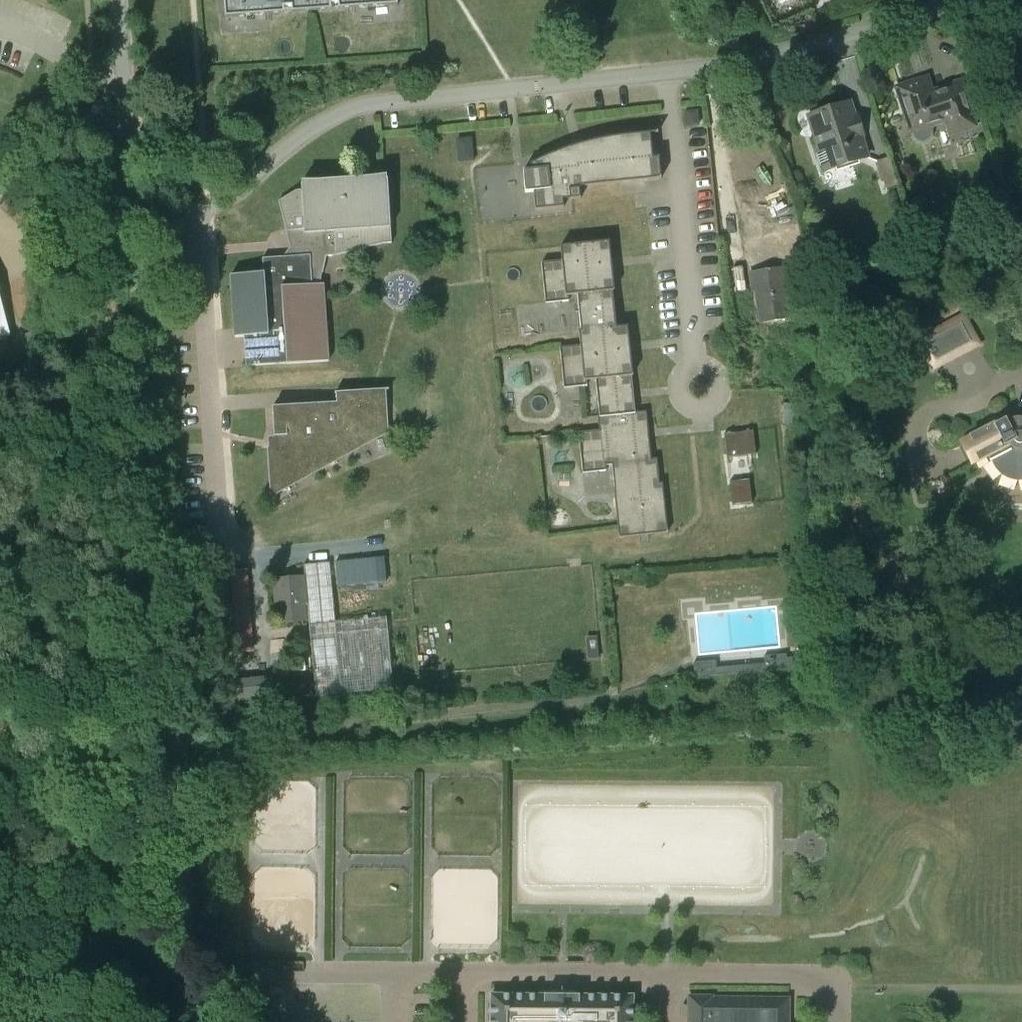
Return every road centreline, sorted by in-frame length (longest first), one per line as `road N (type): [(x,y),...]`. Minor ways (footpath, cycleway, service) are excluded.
road 1 (residential): [(134,216),(171,216),(235,193),(301,134),(360,106),(708,68),(931,12),(947,0)]
road 2 (unclassified): [(173,730),(134,216)]
road 3 (unclassified): [(134,216),(117,0)]

